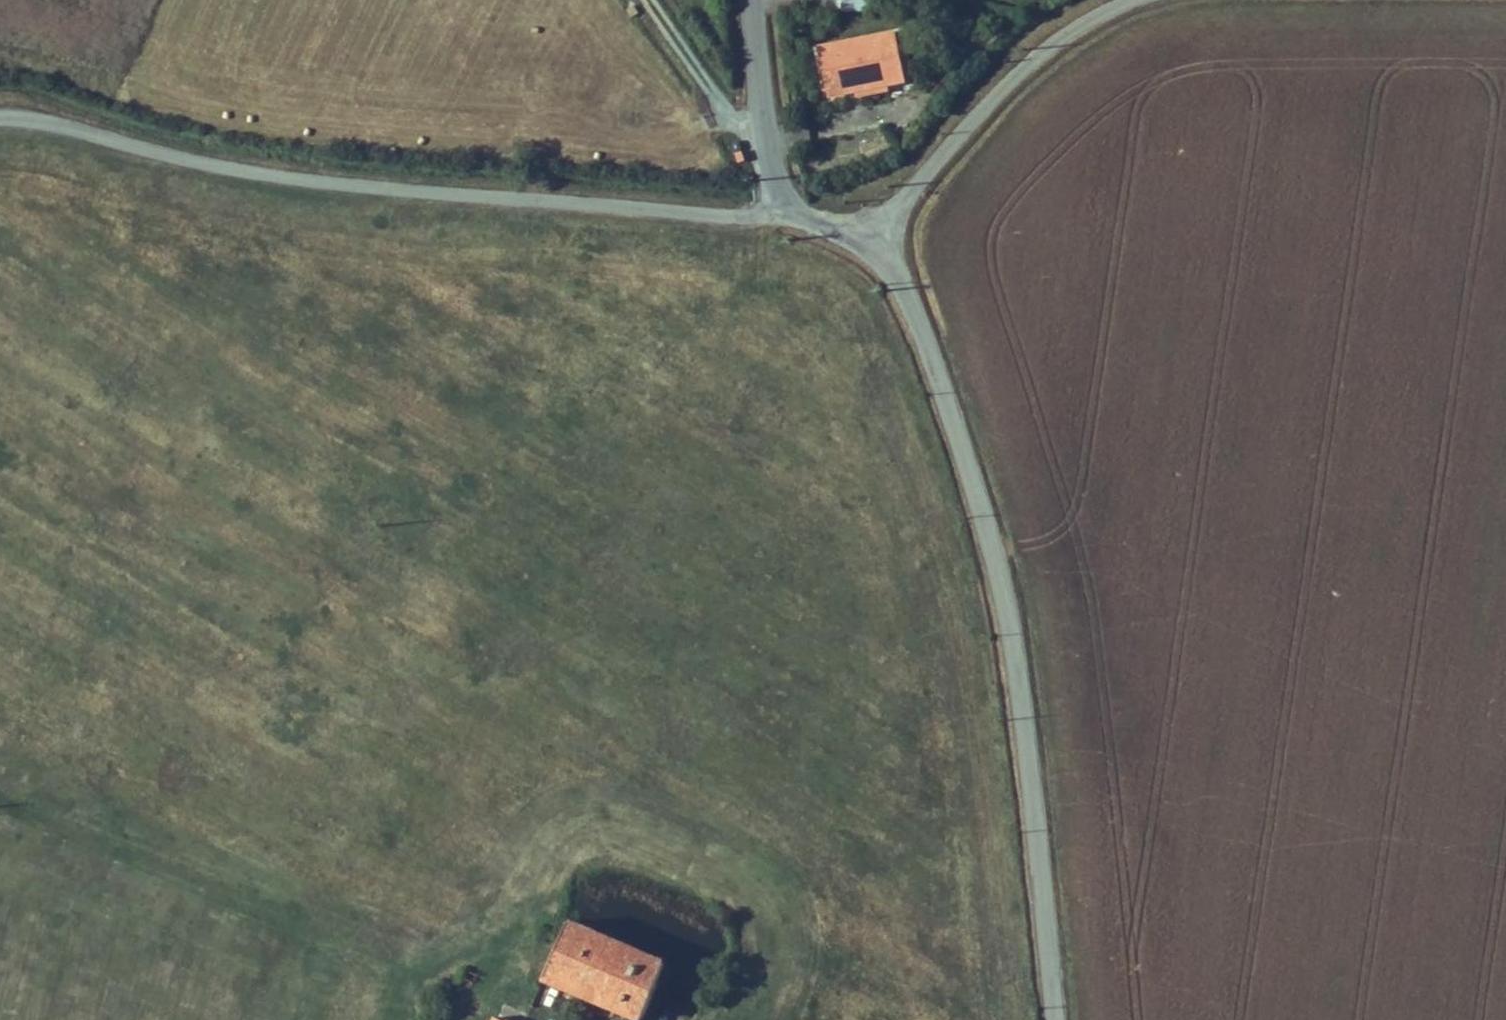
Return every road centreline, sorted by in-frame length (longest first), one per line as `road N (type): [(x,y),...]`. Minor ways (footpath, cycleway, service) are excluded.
road 1 (unclassified): [(1050,1019),(993,603),(876,241)]
road 2 (unclassified): [(0,118),(13,115),(307,197),(781,213)]
road 3 (unclassified): [(876,241),(1022,72),(1068,34),(1138,0)]
road 4 (unclassified): [(744,0),(781,213)]
road 5 (track): [(765,128),(725,113),(652,0)]

